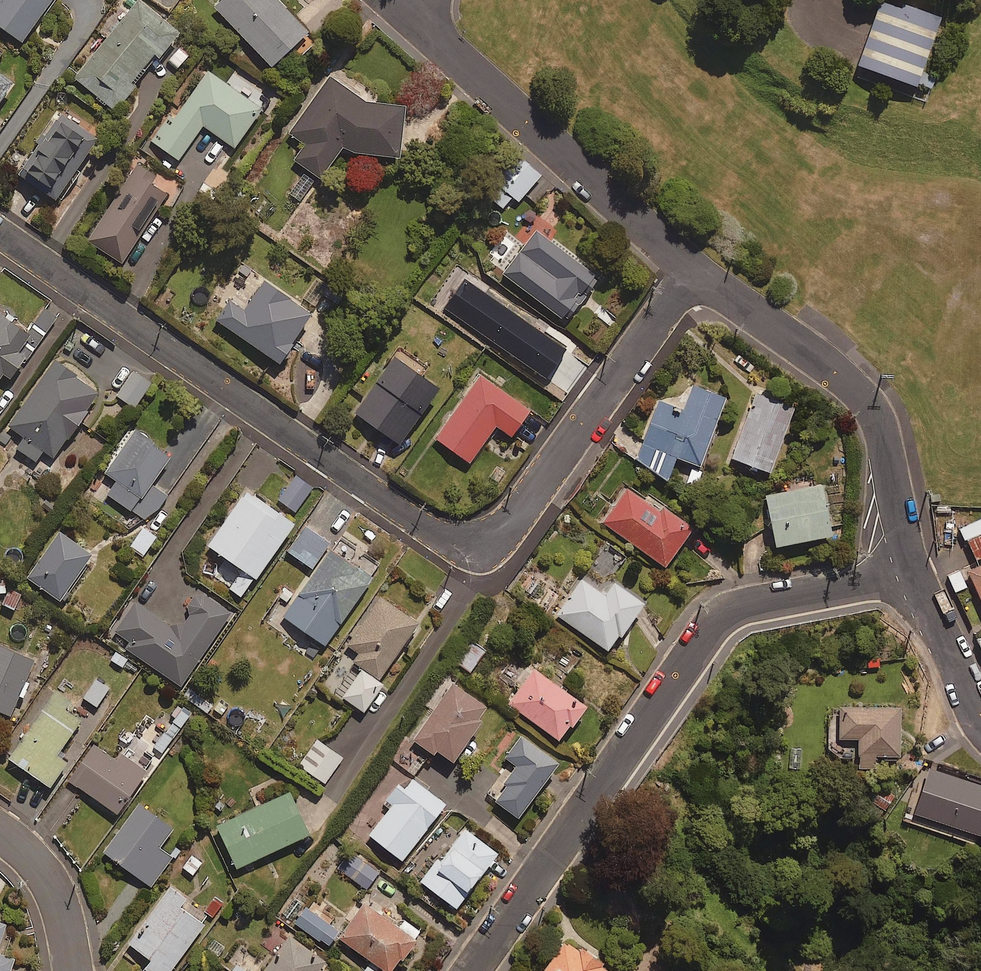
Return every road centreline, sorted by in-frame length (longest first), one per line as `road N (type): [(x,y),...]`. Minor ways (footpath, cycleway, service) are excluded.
road 1 (residential): [(0,231),(439,532),(475,545),(508,527),(693,275)]
road 2 (residential): [(897,570),(722,613),(471,970)]
road 3 (residential): [(897,570),(884,431),(865,398),(693,275)]
road 4 (residential): [(693,275),(423,27)]
road 5 (residential): [(980,740),(957,715),(897,570)]
road 6 (residential): [(0,823),(63,886),(83,970)]

